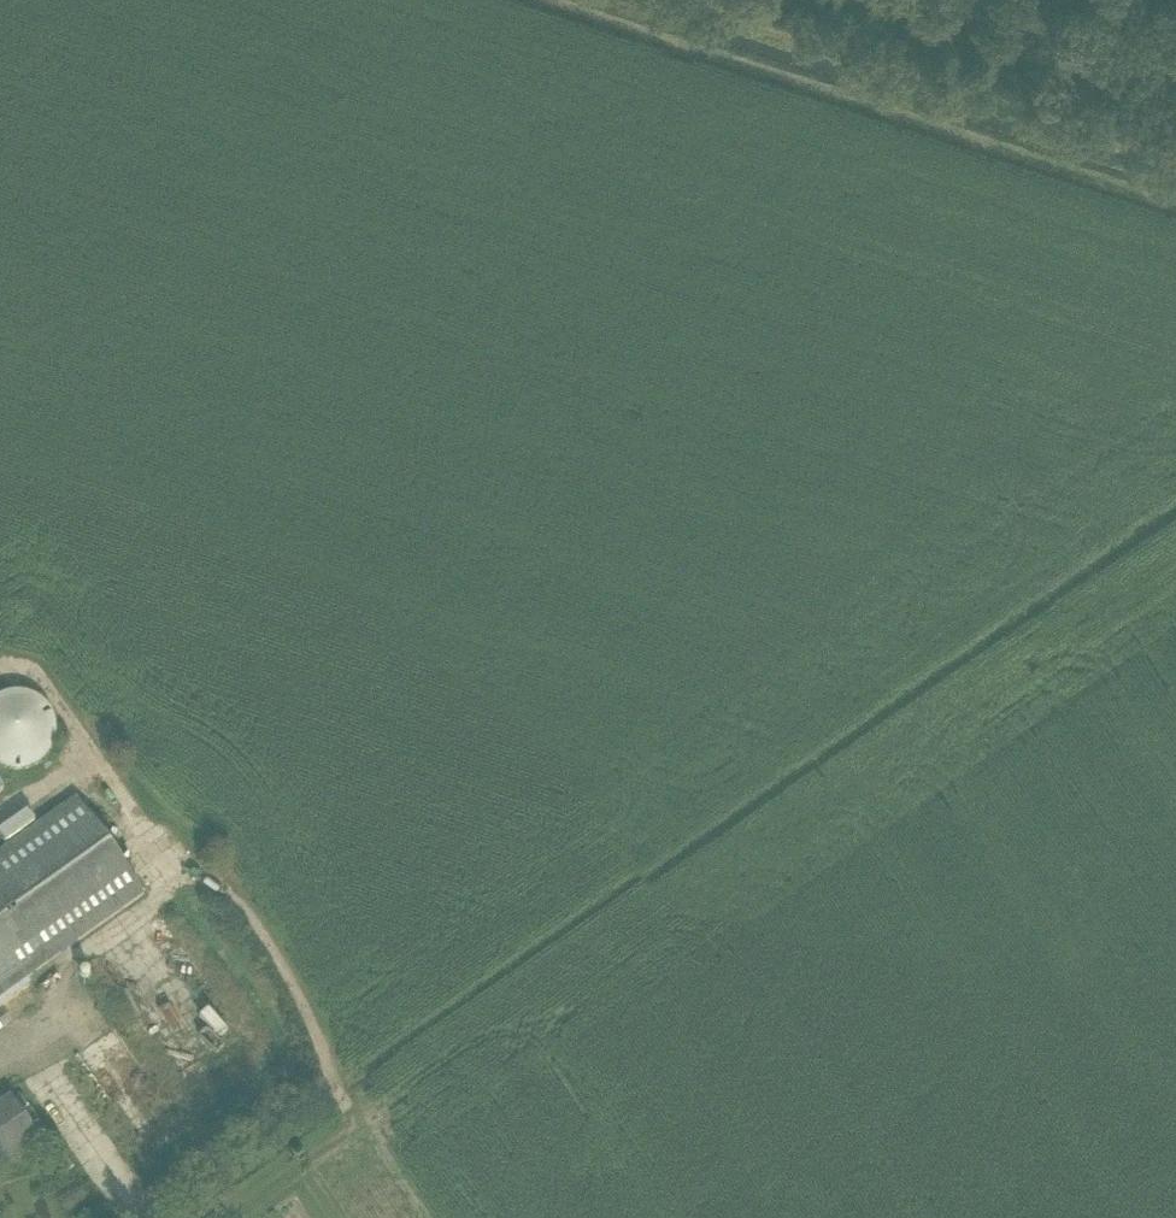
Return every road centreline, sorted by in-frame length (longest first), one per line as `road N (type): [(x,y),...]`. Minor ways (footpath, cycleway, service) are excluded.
road 1 (track): [(1175,102),(863,0)]

